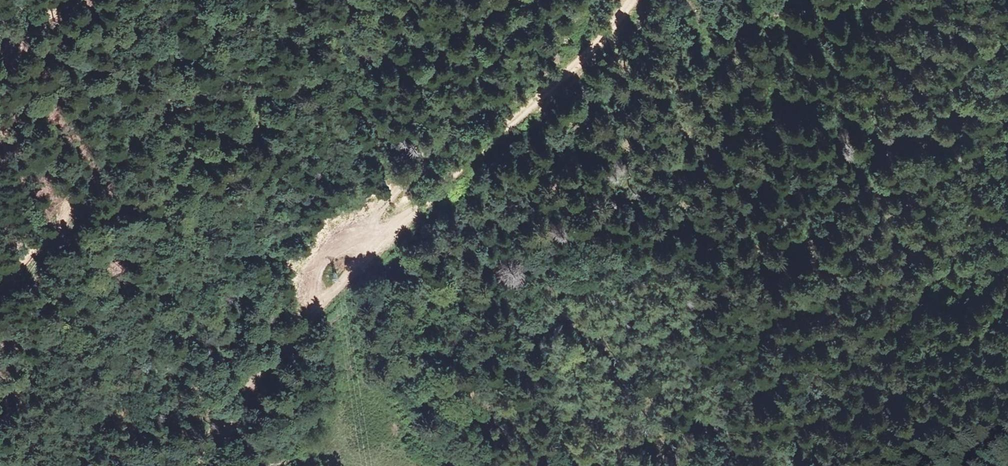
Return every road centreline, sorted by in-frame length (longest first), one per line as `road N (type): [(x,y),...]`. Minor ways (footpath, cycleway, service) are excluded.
road 1 (track): [(198,465),(231,413),(333,292),(562,79),(636,0)]

